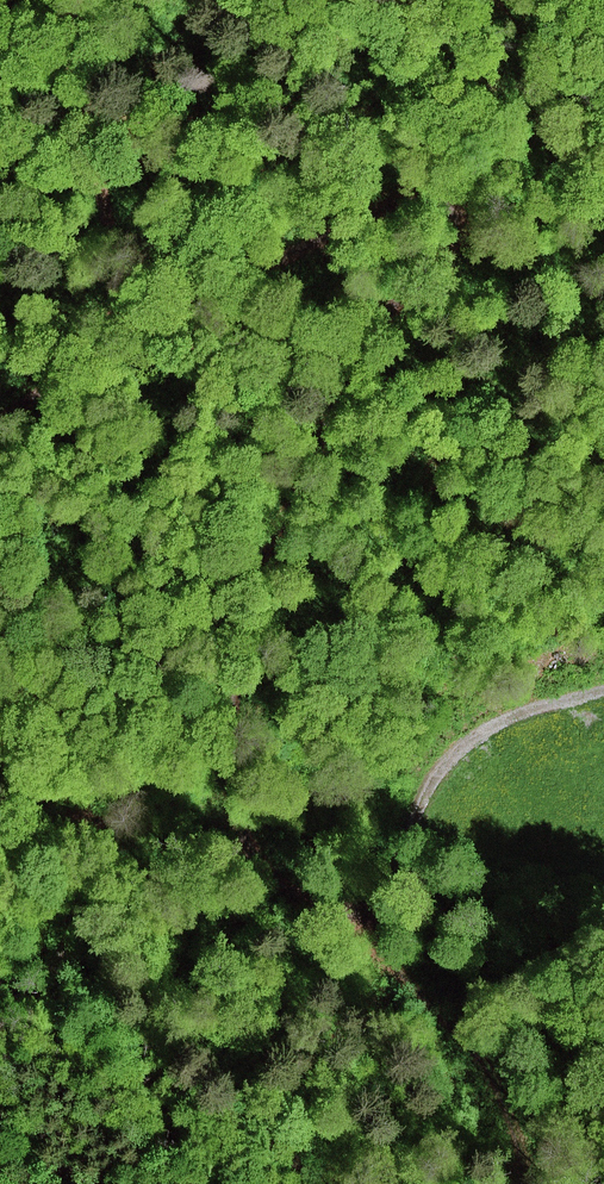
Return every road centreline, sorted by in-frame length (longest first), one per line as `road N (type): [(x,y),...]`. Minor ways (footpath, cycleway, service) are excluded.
road 1 (track): [(603,693),(501,722),(466,742),(430,778),(384,881),(358,899),(307,892),(254,831),(242,793),(233,604),(330,440),(355,361),(385,311),(458,230),(441,200),(385,209),(210,291),(132,312),(0,424)]
road 2 (track): [(358,899),(396,960),(500,1082),(516,1127),(521,1183)]
road 3 (track): [(132,312),(80,117),(75,0)]

